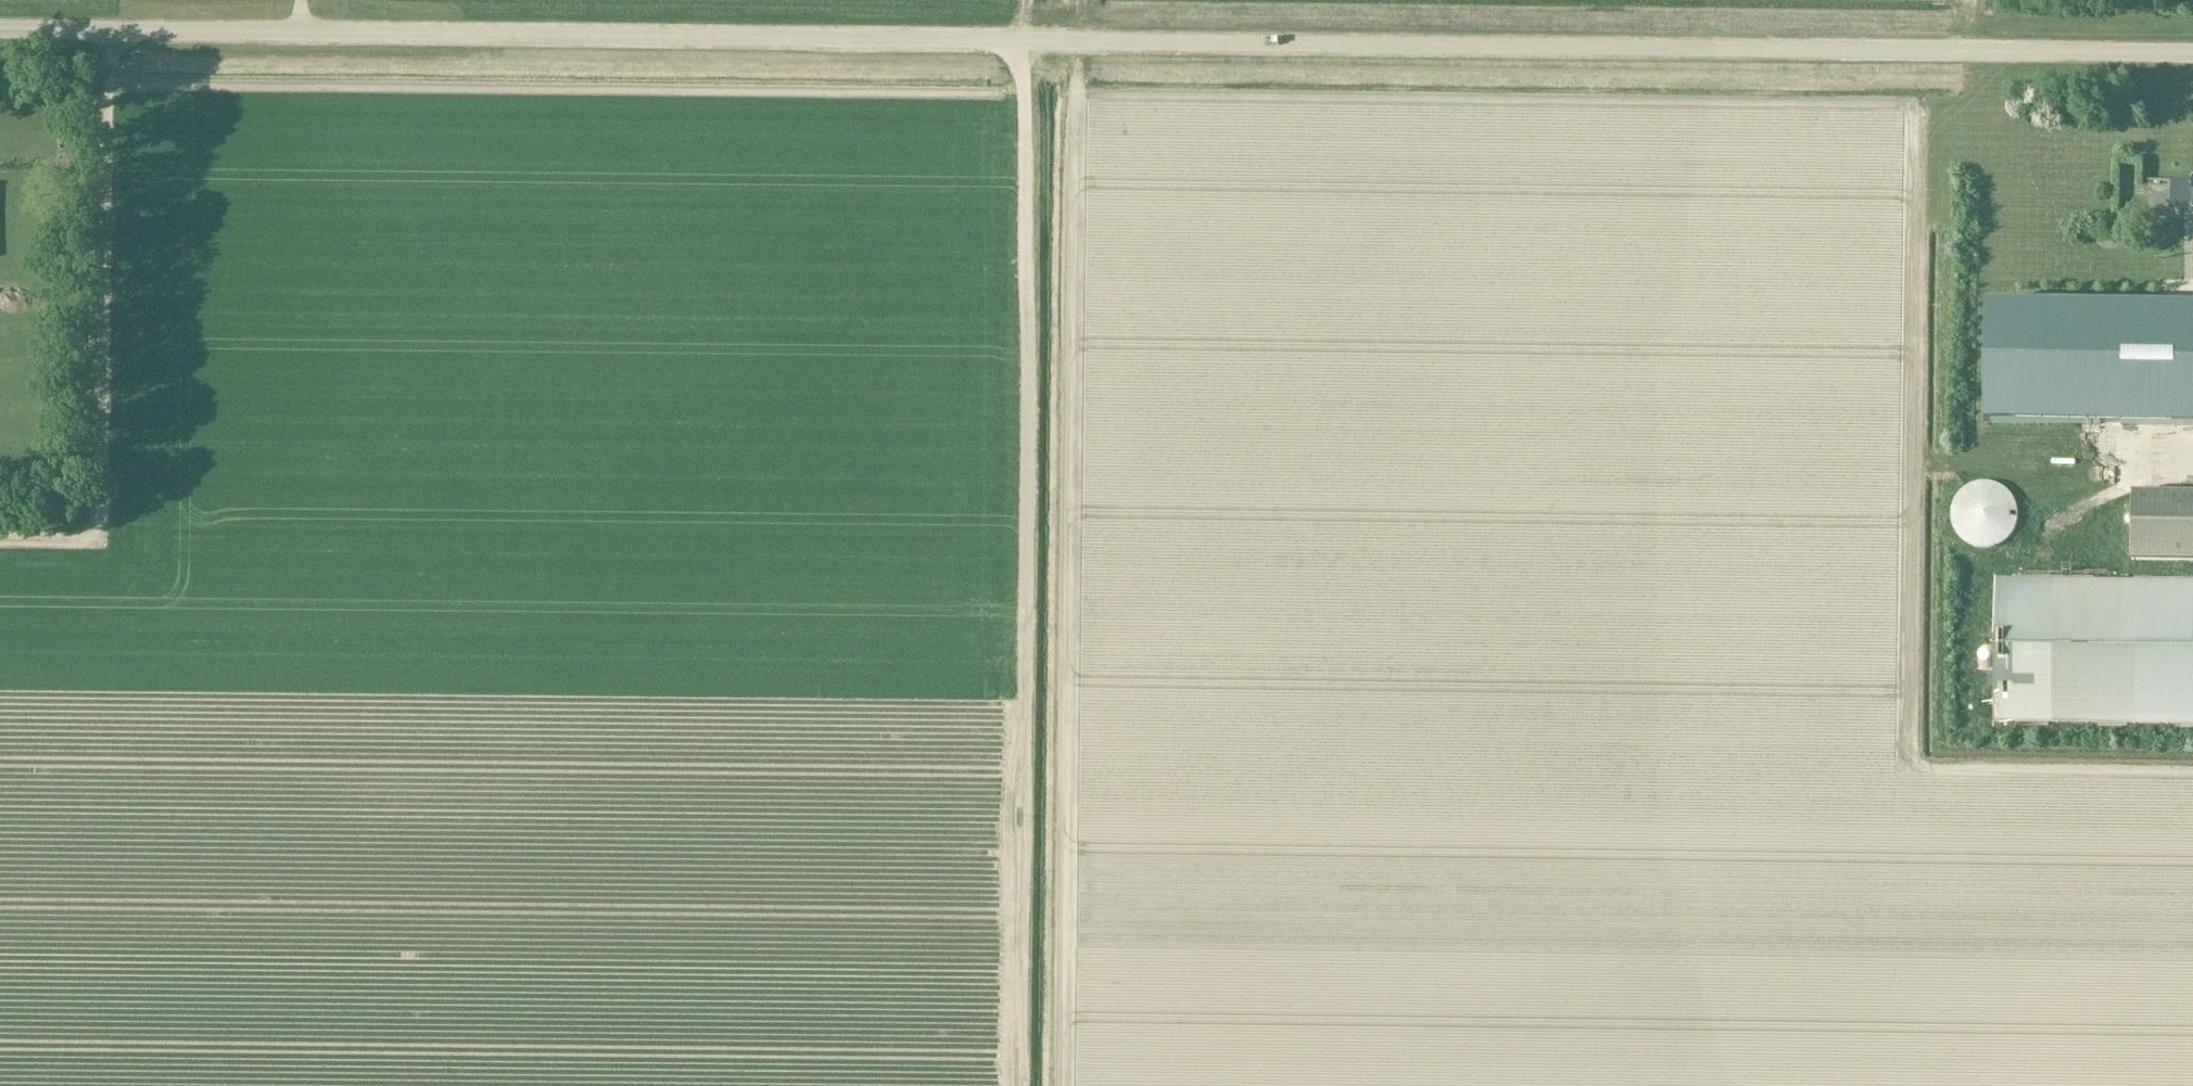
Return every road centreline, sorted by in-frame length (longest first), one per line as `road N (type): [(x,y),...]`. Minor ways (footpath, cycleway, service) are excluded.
road 1 (unclassified): [(2192,55),(0,29)]

